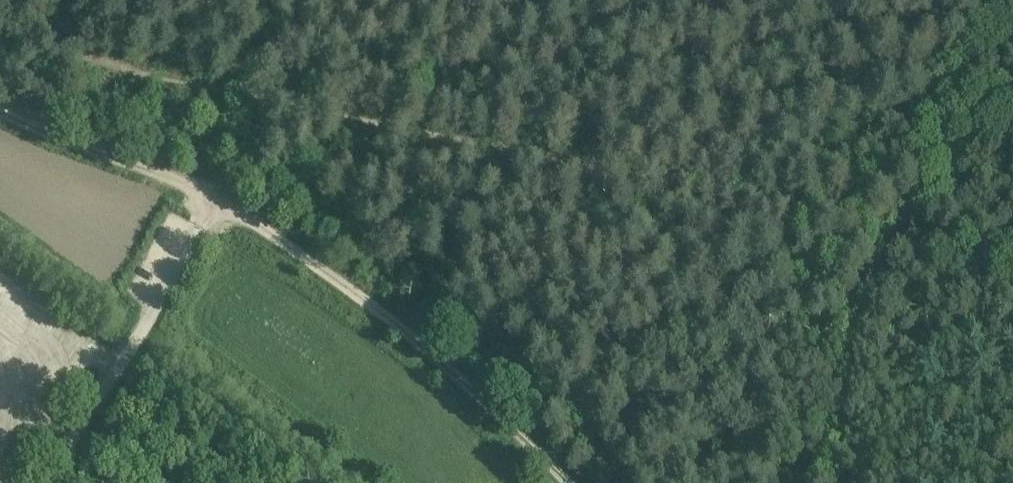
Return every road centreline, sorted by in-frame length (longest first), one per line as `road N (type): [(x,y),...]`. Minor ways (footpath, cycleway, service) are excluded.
road 1 (track): [(0,6),(136,69),(249,100),(902,239),(1012,307)]
road 2 (track): [(568,482),(452,370),(263,227),(162,175),(0,111)]
road 3 (unclassified): [(48,482),(222,202)]
road 4 (track): [(902,239),(999,0)]

